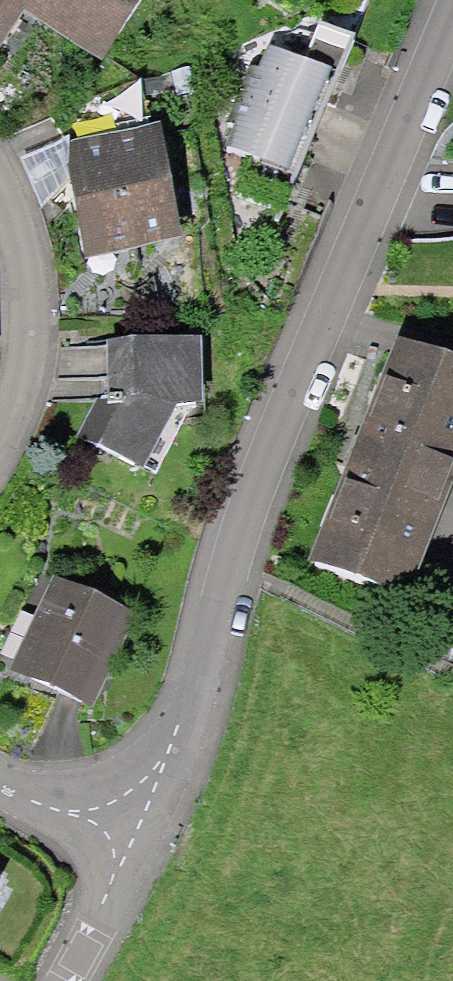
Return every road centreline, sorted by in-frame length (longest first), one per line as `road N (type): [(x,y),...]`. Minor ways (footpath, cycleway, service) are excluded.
road 1 (residential): [(450,0),(230,557),(191,698),(129,823)]
road 2 (residential): [(0,193),(20,237),(36,319),(18,412),(0,443)]
road 3 (residential): [(129,823),(106,895),(63,980)]
road 4 (residential): [(0,787),(21,800),(129,823)]

